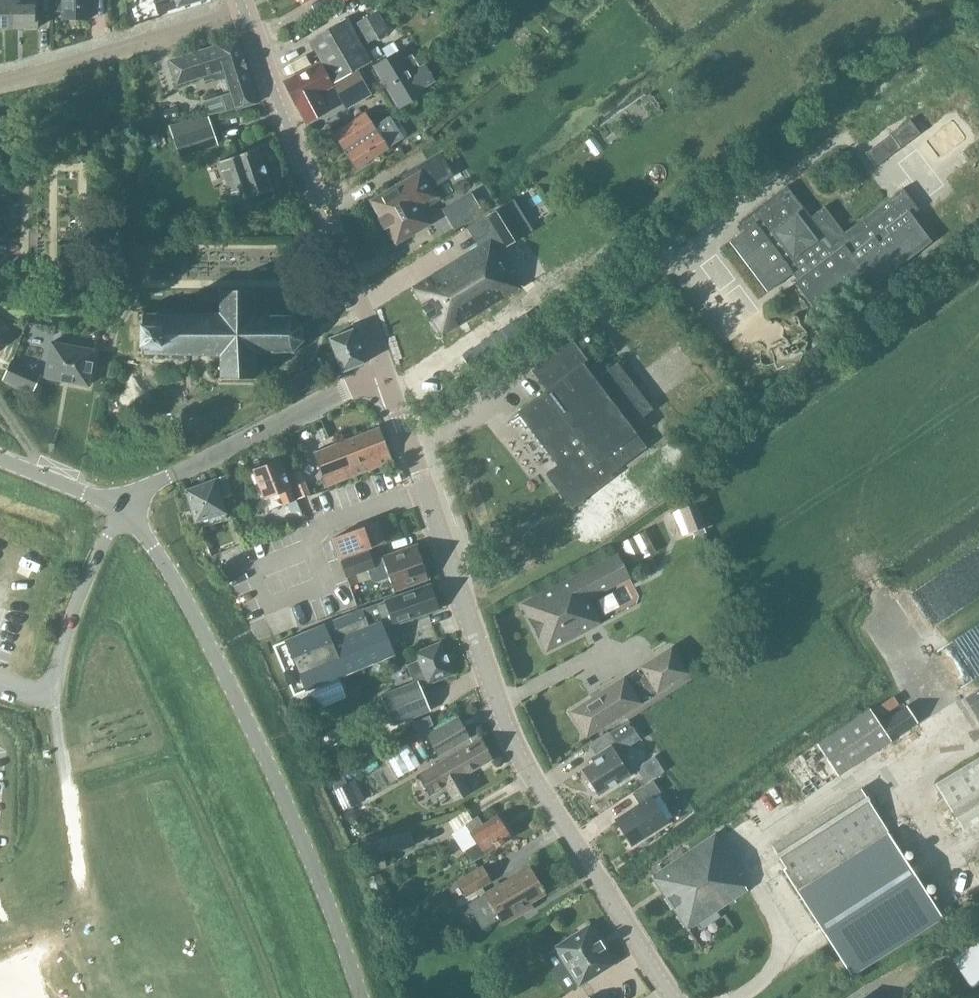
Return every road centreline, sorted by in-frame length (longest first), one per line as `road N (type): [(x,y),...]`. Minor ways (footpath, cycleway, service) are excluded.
road 1 (tertiary): [(681,997),(551,814),(502,711),(385,368)]
road 2 (unclassified): [(119,509),(181,589),(220,664),(295,823),(364,997)]
road 3 (tertiary): [(385,368),(244,11)]
road 4 (tertiary): [(119,509),(165,477),(385,368)]
road 5 (residential): [(244,11),(0,84)]
road 6 (track): [(86,916),(56,693)]
road 7 (track): [(56,693),(72,616),(119,509)]
road 8 (tertiary): [(119,509),(0,457)]

